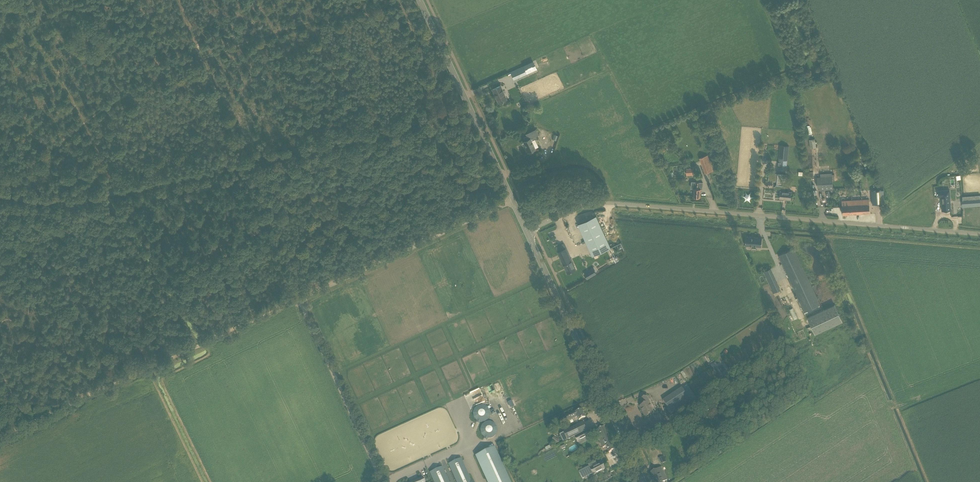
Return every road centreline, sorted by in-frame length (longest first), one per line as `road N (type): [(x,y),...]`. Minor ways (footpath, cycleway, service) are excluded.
road 1 (unclassified): [(979,235),(633,205)]
road 2 (track): [(27,424),(299,300)]
road 3 (secondary): [(642,481),(527,230)]
road 4 (track): [(3,187),(123,102),(205,61)]
road 5 (unclassified): [(299,300),(514,203)]
road 6 (secondary): [(514,203),(417,0)]
road 7 (unclassified): [(299,300),(384,481)]

